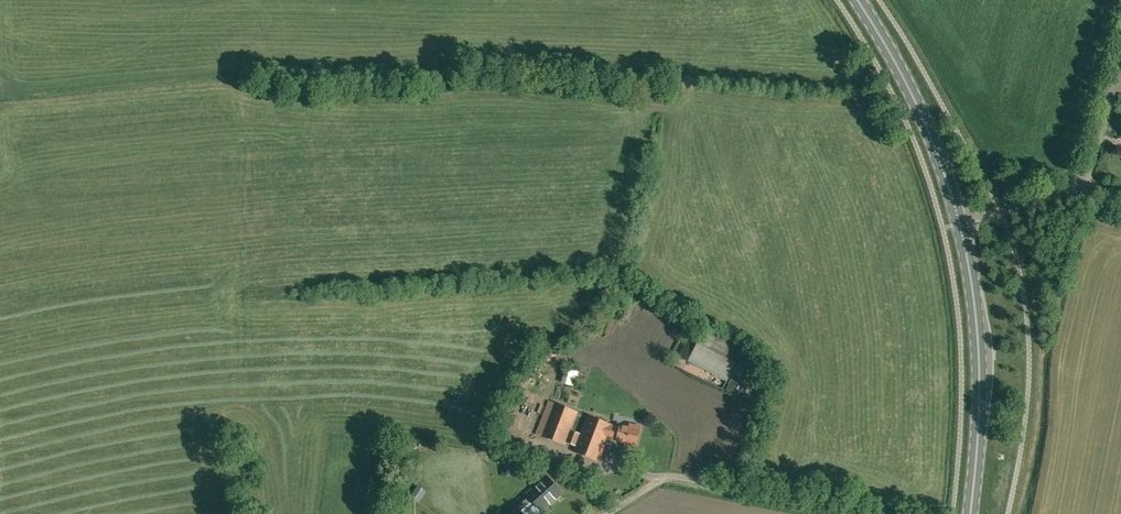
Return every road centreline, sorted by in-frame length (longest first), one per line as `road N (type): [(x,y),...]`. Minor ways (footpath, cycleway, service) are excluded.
road 1 (unclassified): [(859,513),(635,464),(617,464),(580,490)]
road 2 (secondary): [(971,513),(980,347),(962,225)]
road 3 (secondary): [(962,225),(917,99),(858,0)]
road 4 (unclassified): [(1080,188),(1120,53)]
road 5 (unclassified): [(962,225),(1080,188)]

